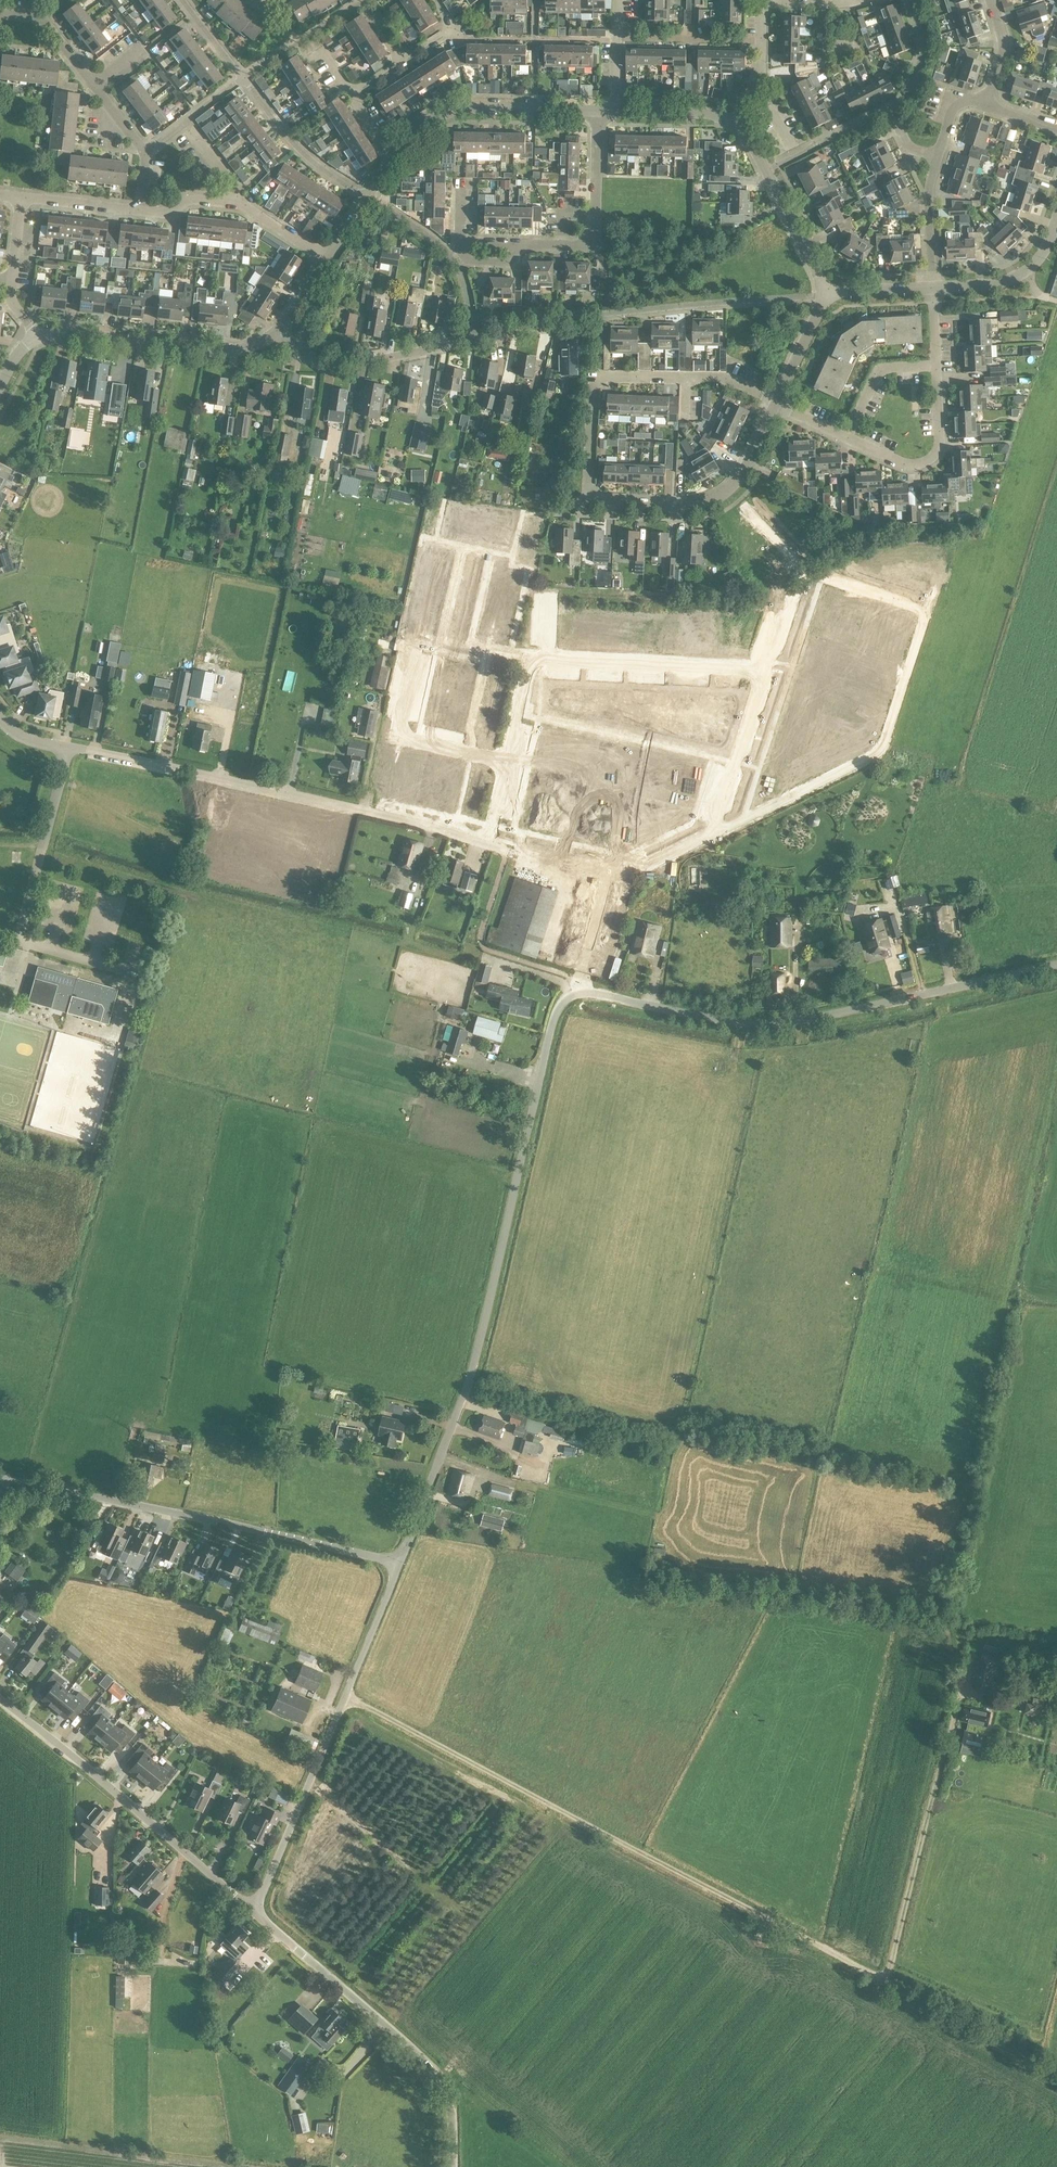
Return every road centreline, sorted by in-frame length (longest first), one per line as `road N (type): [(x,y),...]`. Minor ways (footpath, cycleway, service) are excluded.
road 1 (track): [(952,1727),(891,1966),(877,1975),(346,1695)]
road 2 (unclassified): [(401,1562),(472,1372),(551,1022),(577,992)]
road 3 (residential): [(826,293),(617,311),(339,366),(316,363),(278,330)]
road 4 (residential): [(484,844),(365,809),(42,745),(0,722)]
road 5 (unclassified): [(577,992),(764,1023),(1056,964)]
road 6 (residential): [(801,572),(928,611),(883,750),(710,833)]
road 7 (residential): [(484,844),(538,660),(766,671)]
road 8 (unclassified): [(401,1562),(0,1477)]
road 9 (unclassified): [(254,1911),(401,1562)]
road 10 (unclassified): [(453,2166),(451,2111),(437,2074),(254,1911)]
road 11 (unclassified): [(254,1911),(0,1700)]
road 12 (residential): [(589,502),(597,381),(734,377),(780,401)]
road 13 (residential): [(139,210),(140,145),(47,24),(0,13)]
road 14 (residential): [(278,330),(218,351),(38,337)]
road 15 (residential): [(710,833),(621,876),(484,844)]
road 16 (residential): [(597,110),(446,112),(420,125),(392,159)]
road 17 (residential): [(933,288),(929,214),(955,104),(988,109)]
road 18 (residential): [(327,258),(239,204),(202,200),(182,201),(169,213),(139,210)]
road 19 (residential): [(517,244),(578,247),(592,236),(597,110)]
road 20 (unknown): [(582,978),(484,947),(481,933),(508,851)]
road 21 (residential): [(826,293),(766,168),(733,120)]
road 22 (residential): [(937,366),(940,443),(931,458),(913,463),(853,434)]
road 23 (residential): [(766,671),(710,833)]
road 24 (residential): [(933,288),(1014,279),(1045,252),(1056,223)]
road 25 (residential): [(352,98),(445,37),(449,23),(434,0)]
road 26 (residential): [(617,38),(762,36)]
road 27 (residential): [(589,502),(678,507),(727,493)]
road 28 (residential): [(853,434),(881,372),(937,366)]

